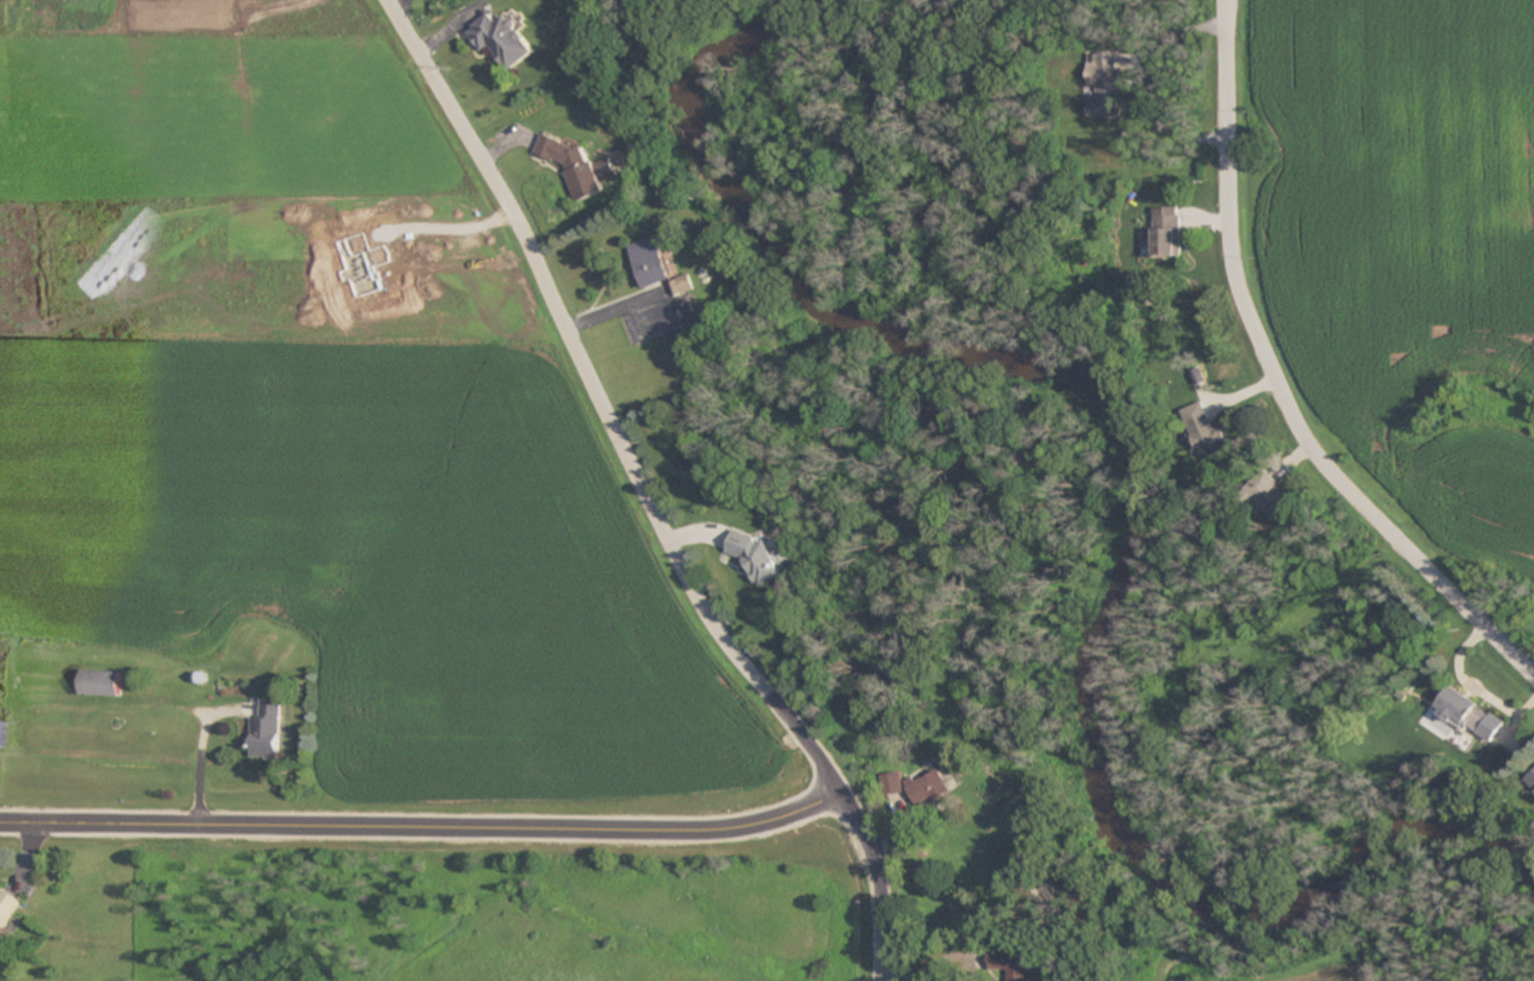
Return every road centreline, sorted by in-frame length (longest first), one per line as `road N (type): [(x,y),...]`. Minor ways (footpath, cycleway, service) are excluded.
road 1 (residential): [(839,787),(712,626),(533,258),(384,0)]
road 2 (residential): [(0,821),(706,830),(778,817),(839,787)]
road 3 (residential): [(1533,680),(1320,461),(1280,390),(1238,282),(1224,0)]
road 4 (residential): [(839,787),(878,873),(879,980)]

